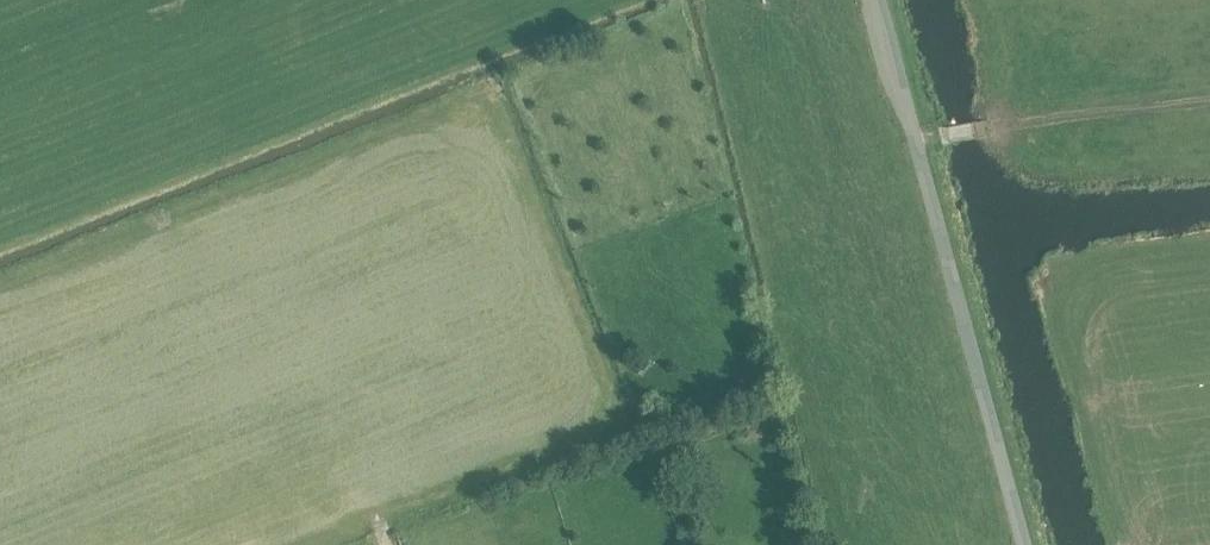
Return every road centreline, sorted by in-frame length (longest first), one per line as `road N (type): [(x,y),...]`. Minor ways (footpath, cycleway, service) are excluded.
road 1 (unclassified): [(1026,544),(881,0)]
road 2 (track): [(1209,101),(916,139)]

